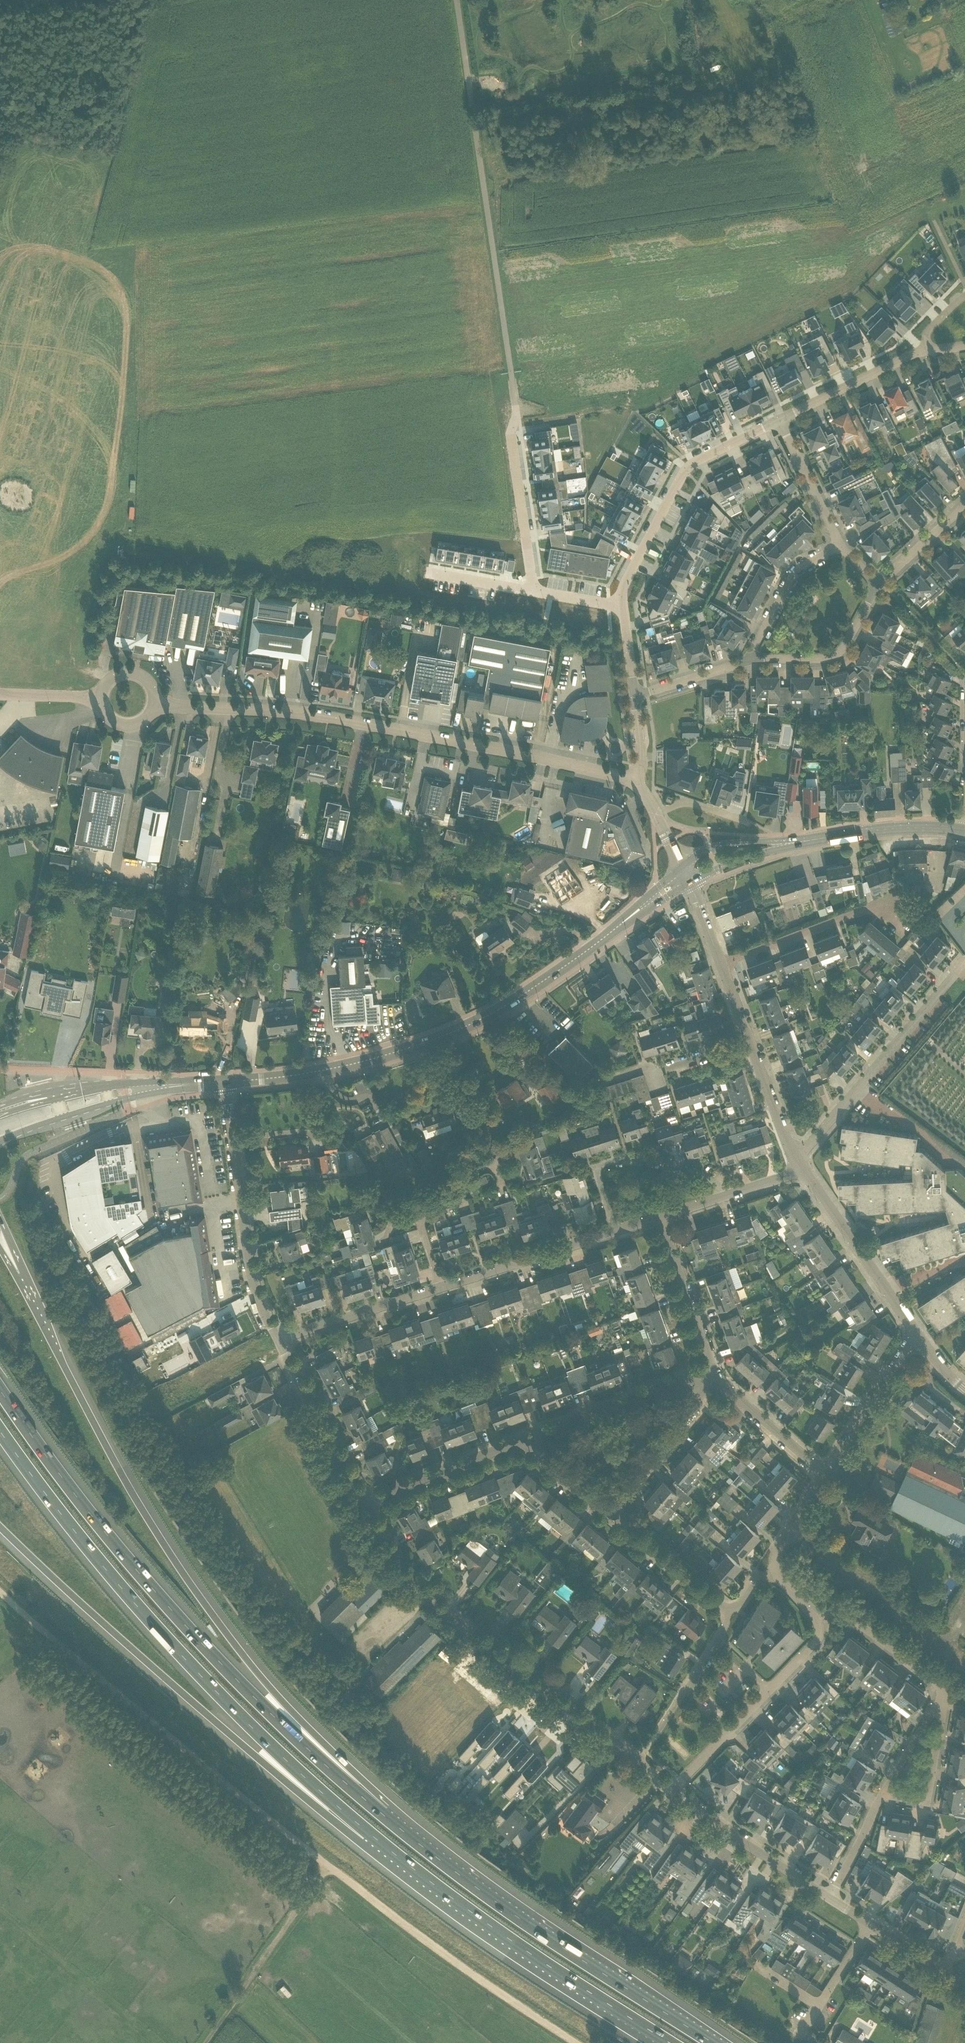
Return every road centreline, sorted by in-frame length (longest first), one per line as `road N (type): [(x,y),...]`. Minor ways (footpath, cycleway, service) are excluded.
road 1 (track): [(581,2042),(330,1864),(0,1592)]
road 2 (motorway): [(384,1815),(273,1691),(178,1567),(16,1275)]
road 3 (motorway): [(384,1815),(186,1627),(0,1390)]
road 4 (motorway): [(0,1433),(165,1640),(248,1727),(370,1833)]
road 5 (residential): [(638,783),(318,714),(155,708)]
road 6 (motorway): [(0,1525),(255,1756),(370,1833)]
road 7 (secondary): [(225,1082),(353,1064),(447,1035),(517,999),(617,928)]
road 8 (motorway): [(713,2042),(534,1929),(384,1815)]
road 9 (residential): [(366,1502),(390,1555),(415,1584),(640,1757)]
road 10 (motorway): [(370,1833),(520,1948),(670,2042)]
road 11 (residential): [(225,1082),(250,1268),(279,1340)]
road 12 (residential): [(624,606),(625,574),(685,469),(780,421)]
road 13 (residential): [(799,1161),(962,969)]
road 14 (residential): [(820,1621),(813,1645),(674,1787)]
road 15 (track): [(330,1864),(203,2042)]
road 16 (residential): [(614,1230),(593,1165),(634,1154),(668,1158),(705,1174),(720,1197)]
road 17 (residential): [(722,967),(882,905),(900,925)]
road 18 (residential): [(674,1787),(830,1898)]
road 19 (residential): [(441,1288),(425,1210),(515,1146)]
road 20 (residential): [(524,1440),(683,1378),(701,1380)]
road 21 (residential): [(279,1340),(366,1502)]
road 22 (residential): [(441,1288),(614,1230)]
road 23 (residential): [(640,1757),(723,1633),(729,1611)]
road 24 (residential): [(279,1340),(441,1288)]
road 25 (residential): [(366,1502),(524,1440)]
road 26 (residential): [(754,659),(841,655),(878,583)]
road 27 (residential): [(716,1373),(659,1216)]
road 28 (residential): [(818,1467),(909,1327)]
road 29 (secondary): [(0,1141),(158,1087)]
road 30 (residential): [(820,1621),(837,1613),(851,1620),(936,1682),(938,1708)]
road 31 (residential): [(608,1511),(701,1398),(701,1380)]
road 32 (residential): [(889,1297),(799,1161)]
road 33 (residential): [(544,591),(520,430)]
road 34 (secondary): [(803,842),(911,827),(964,832)]
road 35 (residential): [(780,421),(923,349)]
road 36 (residential): [(830,1898),(964,1982)]
road 37 (residential): [(729,1611),(608,1511)]
road 38 (residential): [(754,659),(799,568),(842,548)]
road 39 (residential): [(938,1708),(927,1803),(881,1798)]
road 40 (residential): [(842,548),(780,421)]
road 41 (residential): [(818,1467),(732,1397),(716,1373)]
road 42 (residential): [(799,1161),(750,1043)]
road 43 (secondary): [(803,842),(718,846),(683,869)]
road 44 (residential): [(634,696),(754,659)]
road 45 (secondary): [(689,882),(803,842)]

